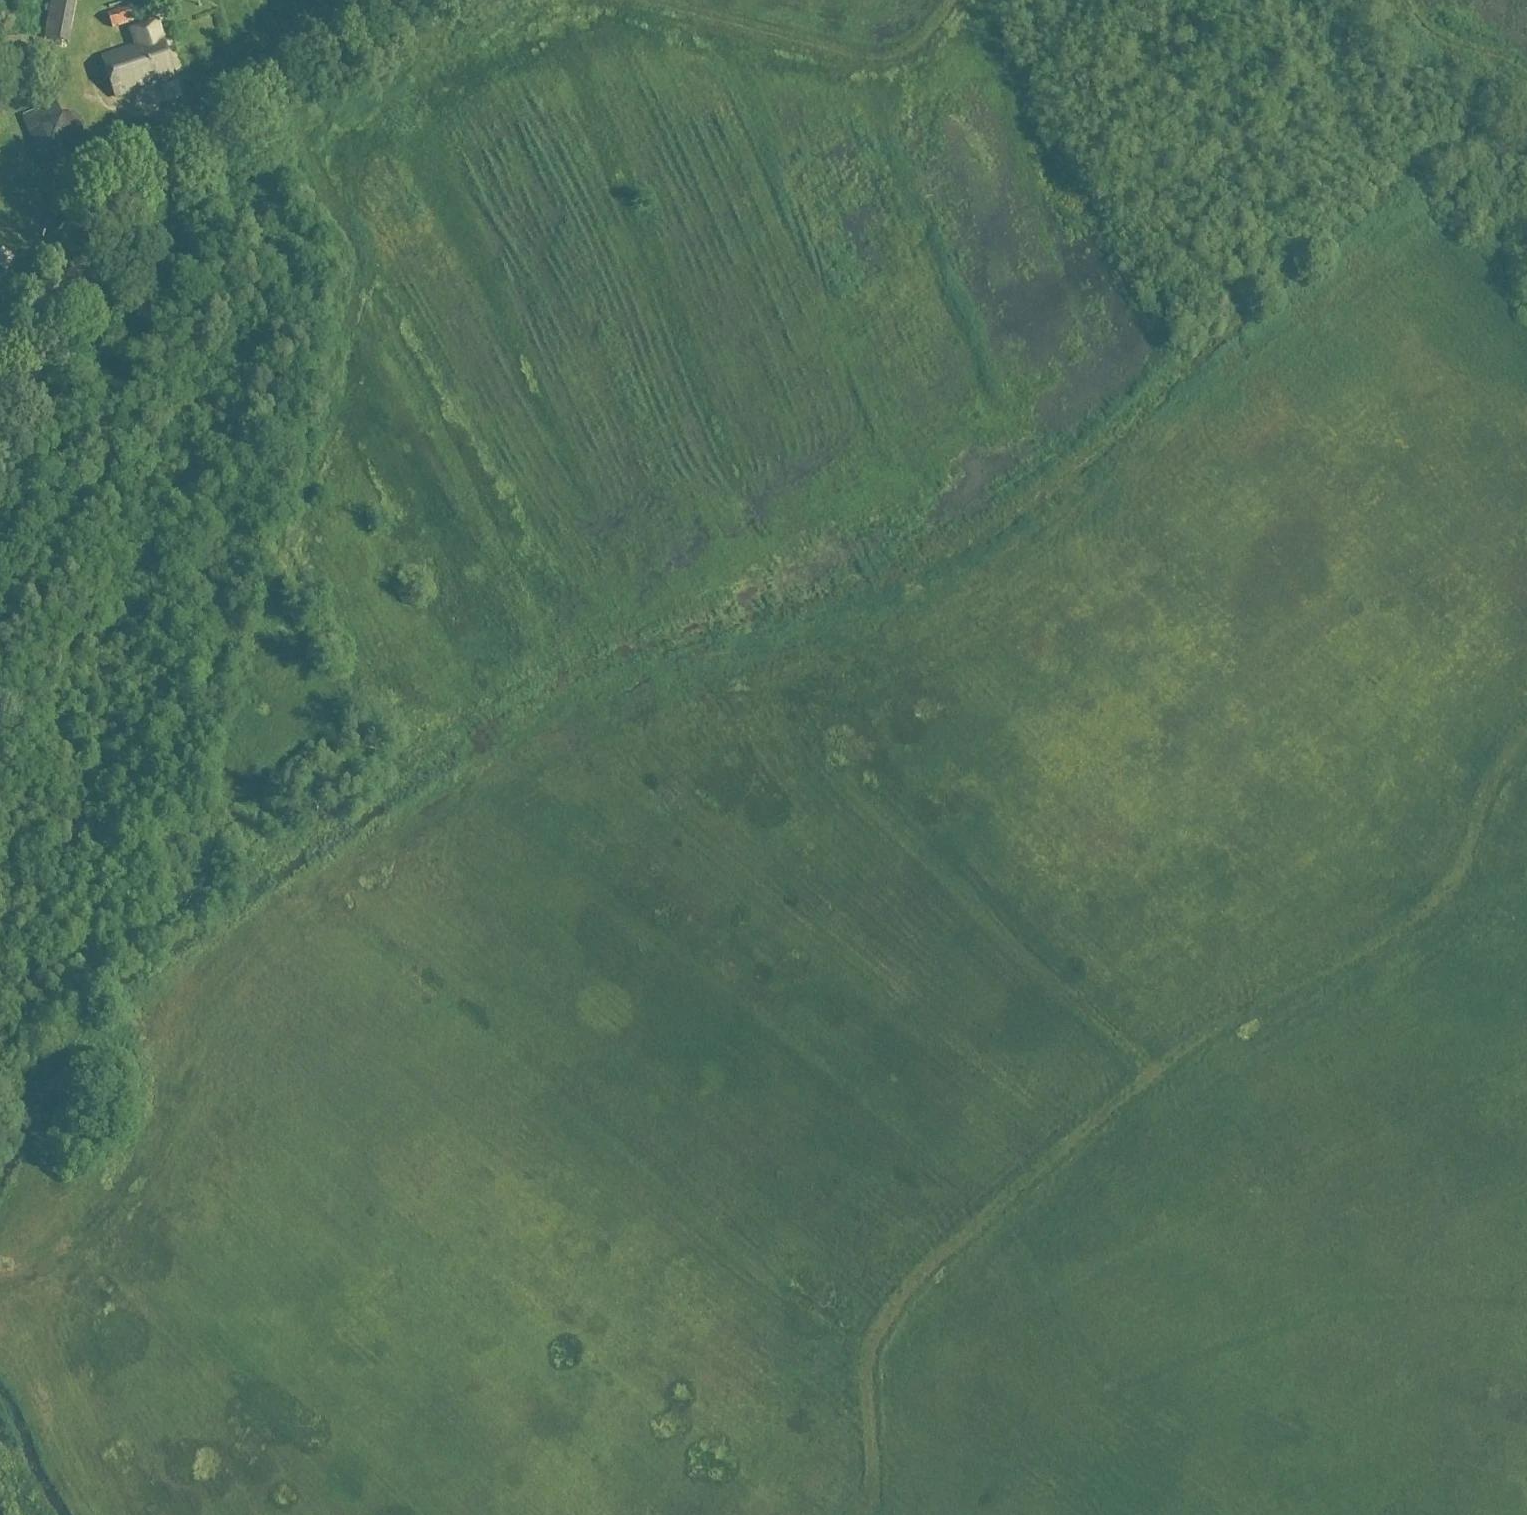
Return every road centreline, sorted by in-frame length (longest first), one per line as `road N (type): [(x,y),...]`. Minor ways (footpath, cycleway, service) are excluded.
road 1 (unclassified): [(8,425),(90,245),(149,175),(401,0)]

